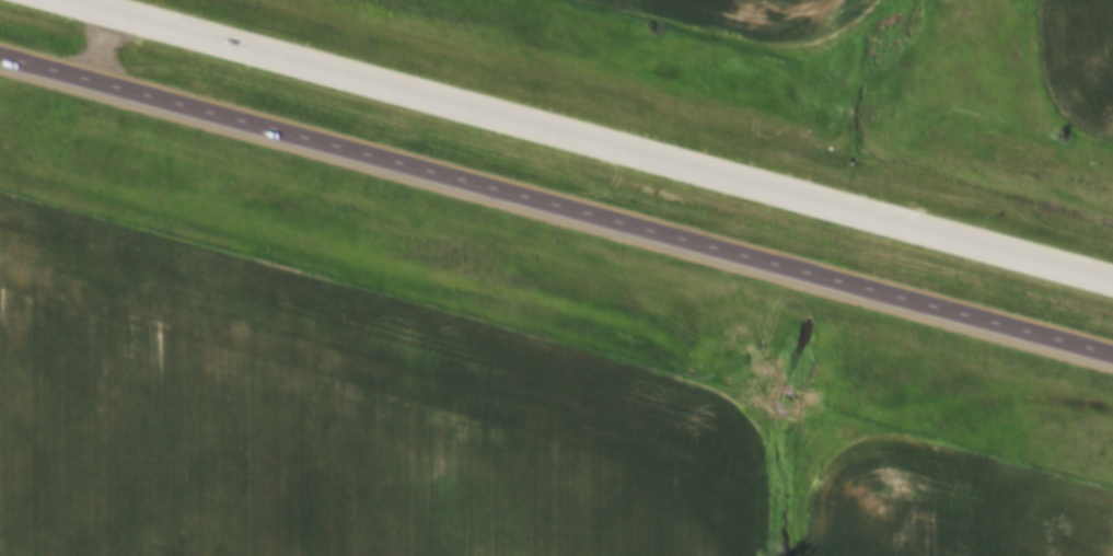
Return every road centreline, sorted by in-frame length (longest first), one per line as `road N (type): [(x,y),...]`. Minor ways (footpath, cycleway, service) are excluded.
road 1 (motorway): [(0,61),(846,280),(1112,358)]
road 2 (motorway): [(1112,286),(858,207),(71,0)]

